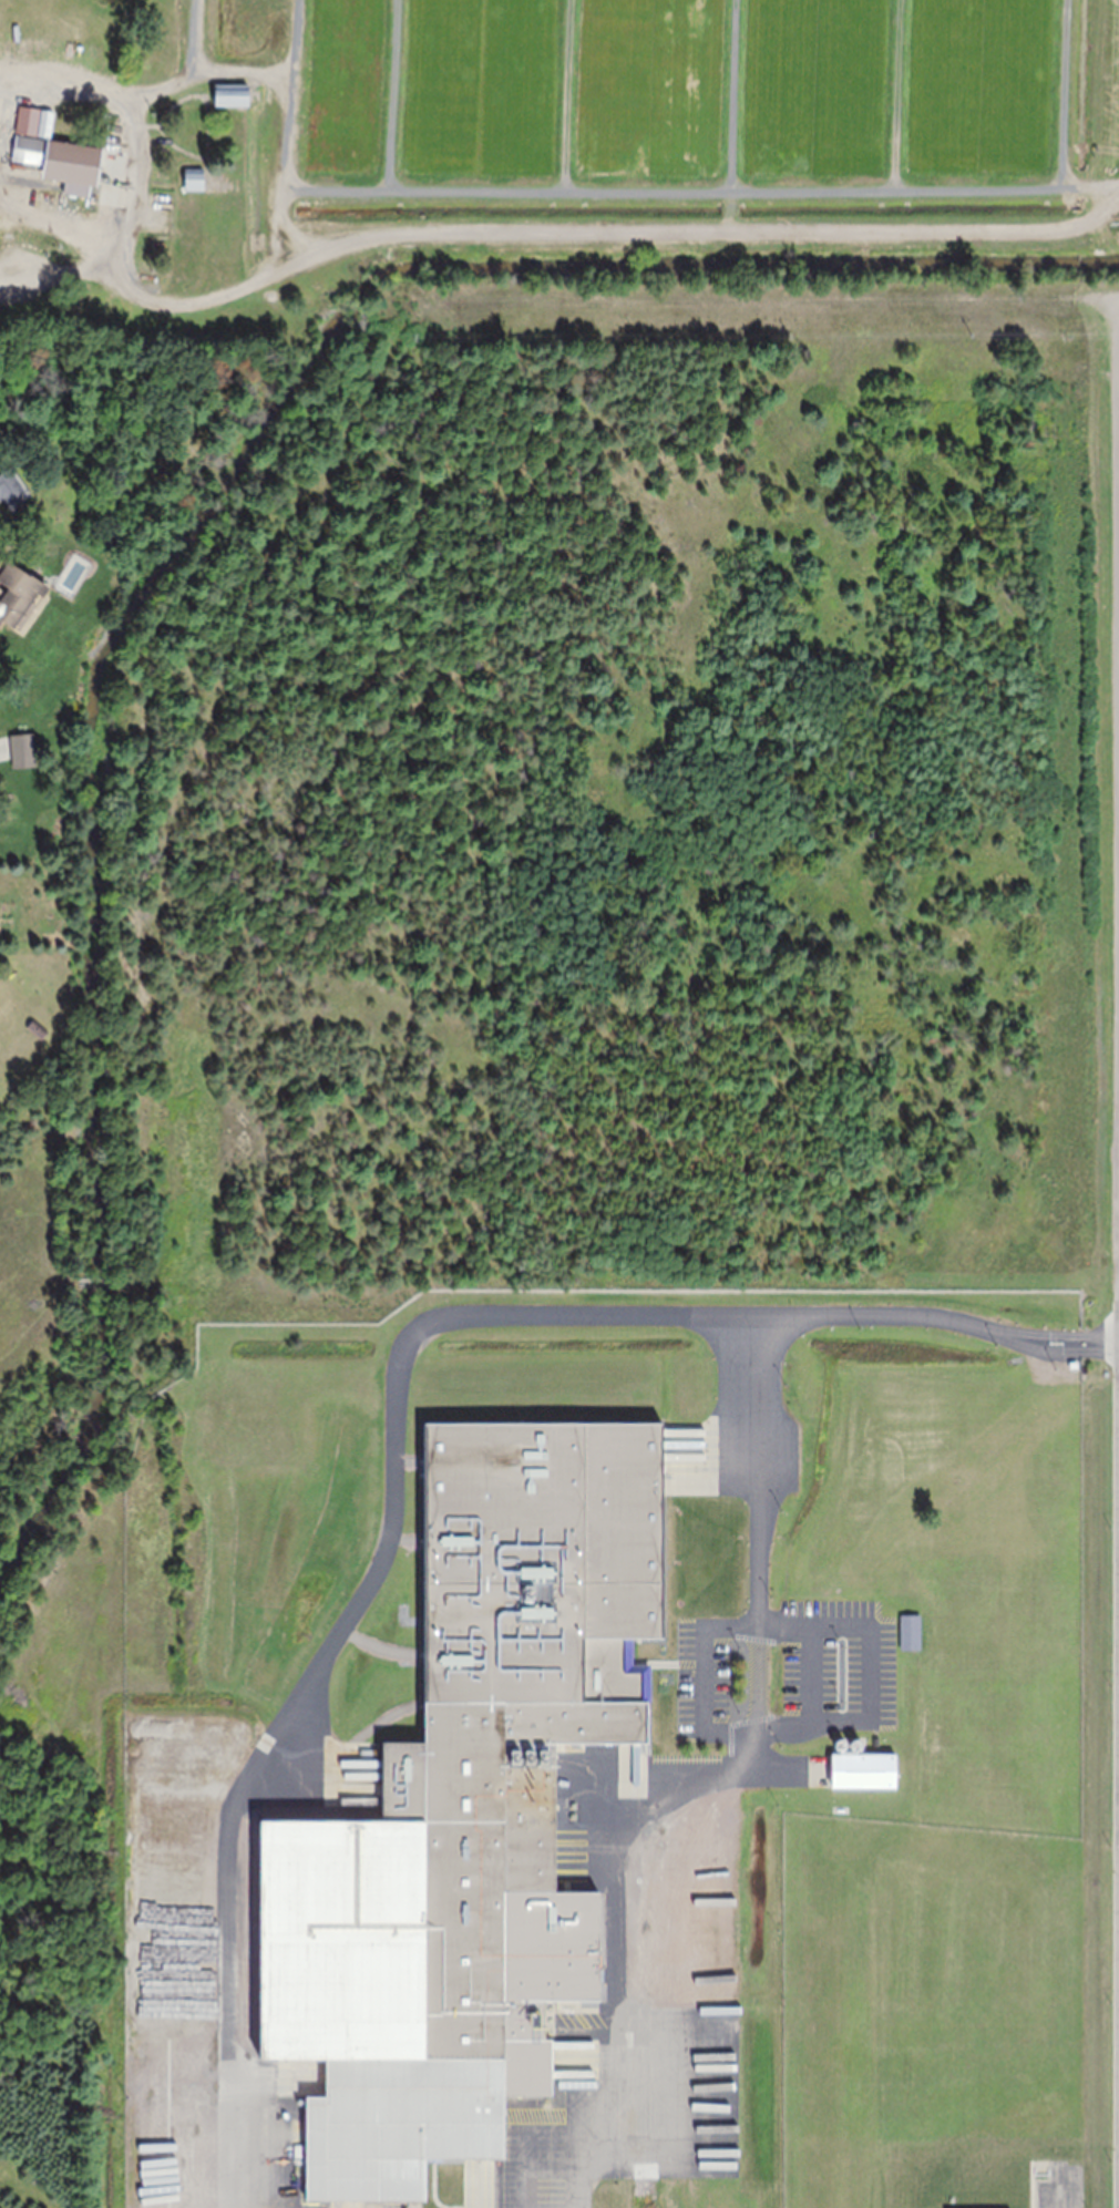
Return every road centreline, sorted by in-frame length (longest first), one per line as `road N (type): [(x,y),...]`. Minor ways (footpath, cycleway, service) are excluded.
road 1 (residential): [(208,285),(362,270),(1118,289)]

